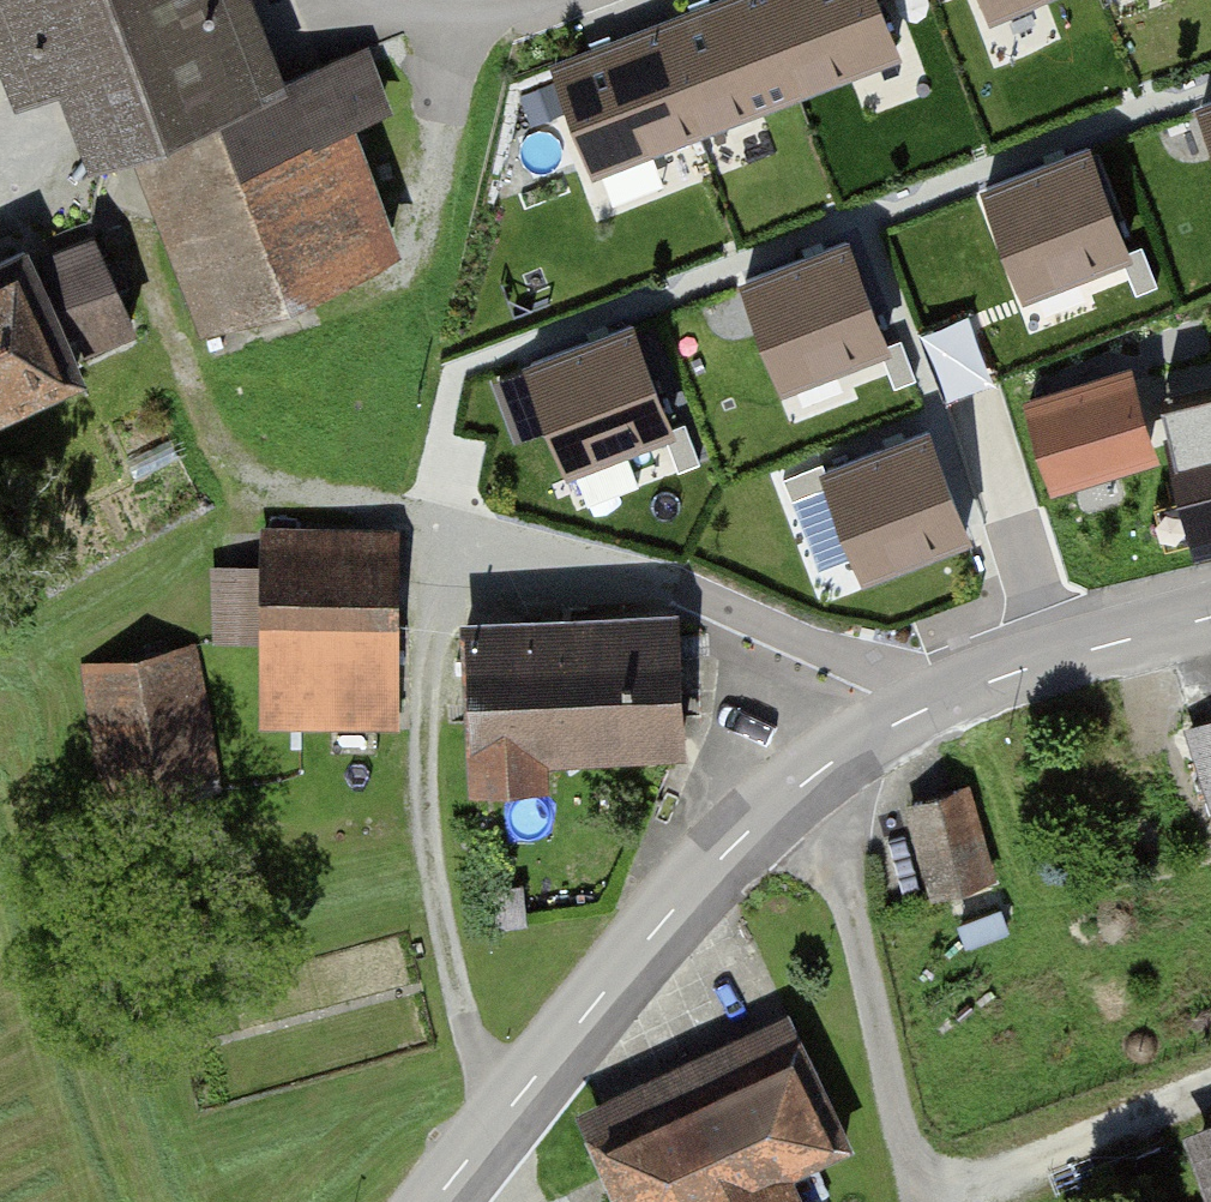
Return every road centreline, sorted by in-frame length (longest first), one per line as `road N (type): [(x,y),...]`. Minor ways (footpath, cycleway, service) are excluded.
road 1 (residential): [(498,1127),(464,1018),(429,798),(443,646),(475,542)]
road 2 (tertiary): [(815,773),(674,910),(498,1127)]
road 3 (track): [(922,1201),(853,883),(815,773)]
road 4 (residential): [(815,773),(764,678),(699,608),(475,542)]
road 5 (tertiary): [(1210,619),(1034,666),(918,712),(815,773)]
road 6 (track): [(943,1201),(1210,1079)]
road 7 (residential): [(475,542),(245,482)]
road 8 (residential): [(389,0),(458,19),(565,0)]

